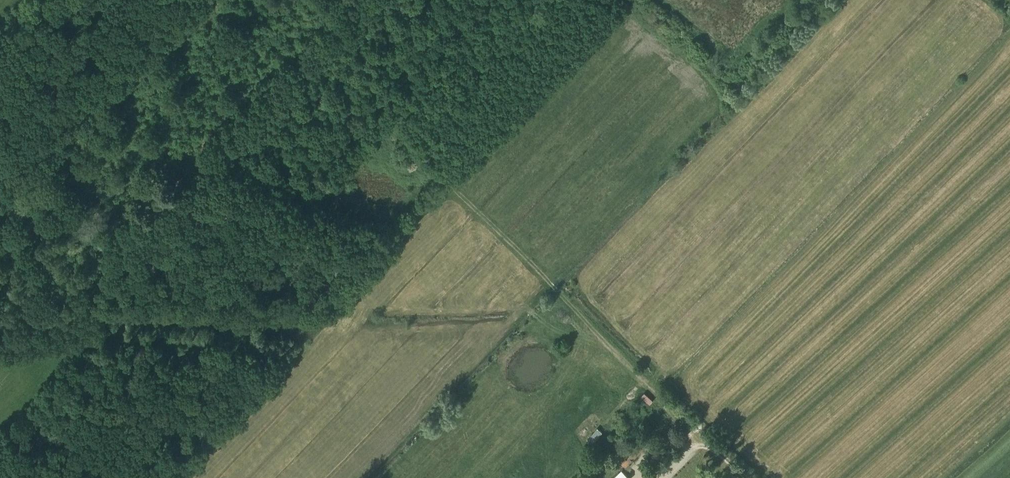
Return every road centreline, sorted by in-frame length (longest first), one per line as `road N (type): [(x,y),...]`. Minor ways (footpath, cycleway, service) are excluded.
road 1 (track): [(314,319),(73,326),(63,296),(364,0)]
road 2 (track): [(746,477),(389,125)]
road 3 (track): [(509,0),(318,198),(245,181),(208,155)]
road 4 (track): [(13,159),(164,0)]
road 5 (track): [(113,243),(0,147)]

